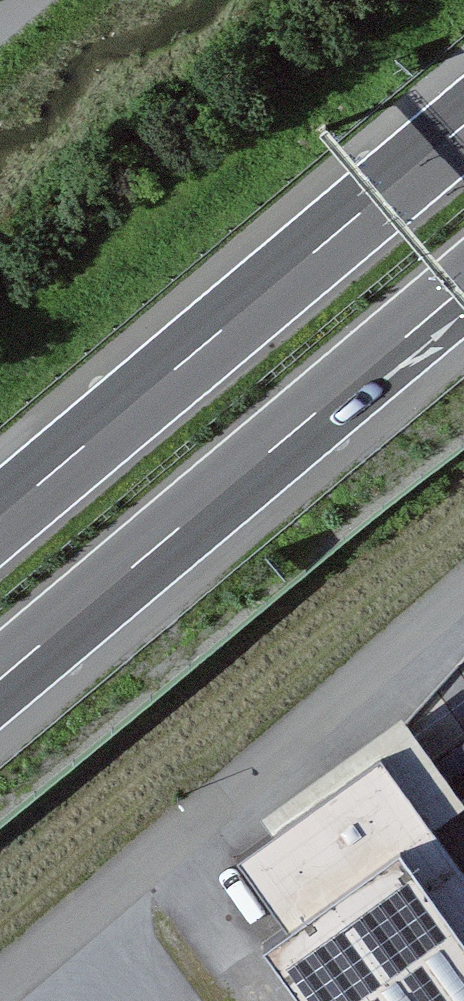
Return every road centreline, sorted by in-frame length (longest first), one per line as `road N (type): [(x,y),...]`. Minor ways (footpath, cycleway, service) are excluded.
road 1 (motorway): [(0,685),(463,292)]
road 2 (motorway): [(463,134),(0,525)]
road 3 (residential): [(463,608),(0,998)]

